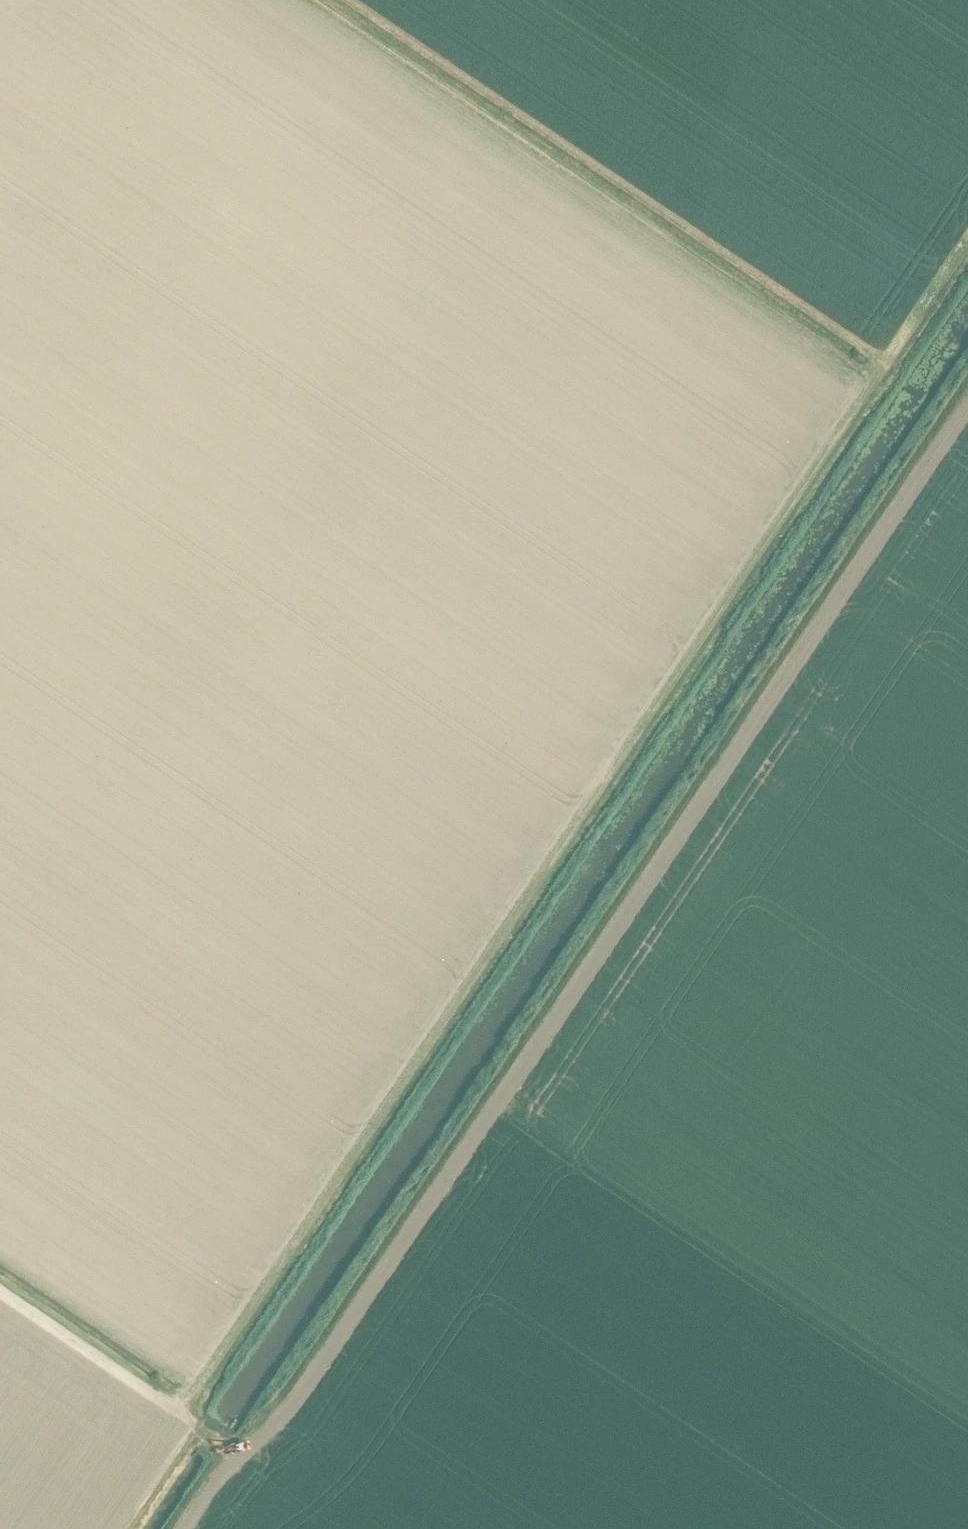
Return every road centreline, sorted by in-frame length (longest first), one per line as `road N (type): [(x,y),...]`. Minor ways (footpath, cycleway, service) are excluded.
road 1 (track): [(0,1300),(185,1425)]

